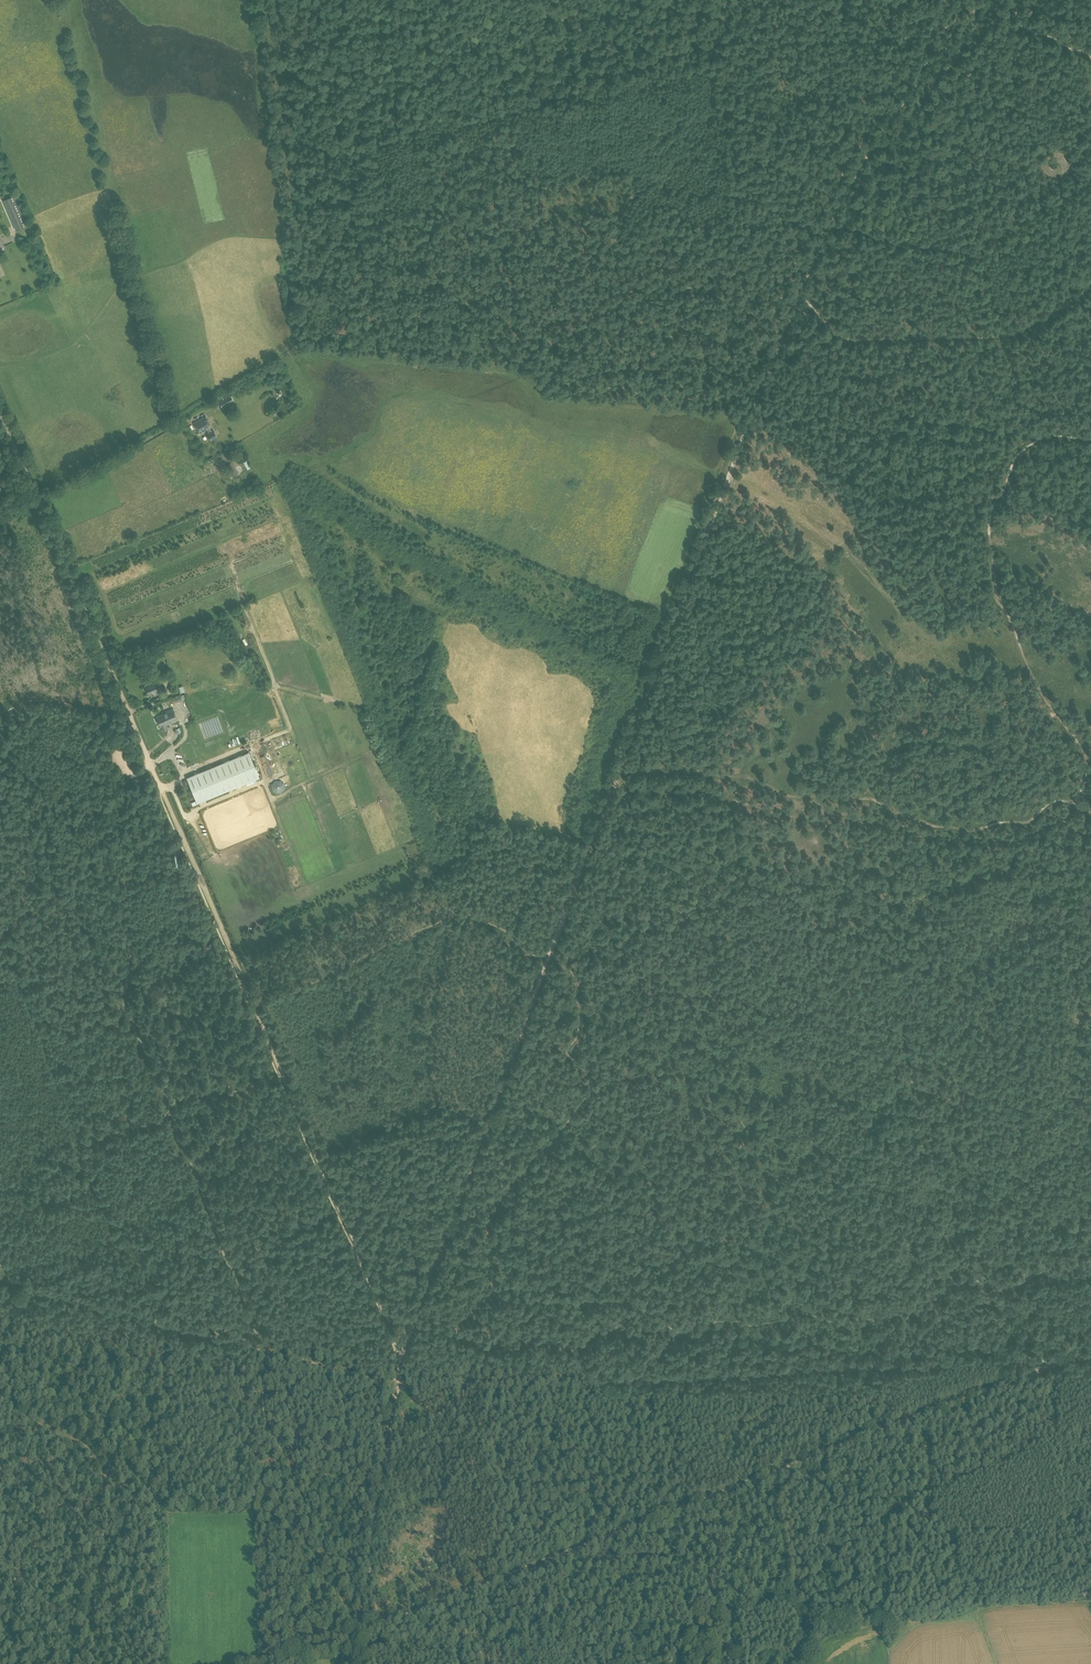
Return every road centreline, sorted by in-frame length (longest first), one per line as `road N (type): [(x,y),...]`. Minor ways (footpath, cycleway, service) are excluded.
road 1 (track): [(399,1384),(1060,1358)]
road 2 (track): [(617,769),(800,294)]
road 3 (unclassified): [(0,409),(168,801)]
road 4 (track): [(399,1384),(0,1279)]
road 5 (track): [(564,1552),(928,1411)]
road 6 (track): [(253,1001),(402,1356)]
road 7 (track): [(800,294),(880,137),(986,0)]
road 8 (track): [(435,1107),(471,819)]
road 9 (track): [(402,1356),(496,1091)]
road 10 (track): [(363,1631),(398,1387)]
road 11 (track): [(174,1114),(79,1142),(91,1188),(0,1211)]
road 12 (track): [(168,801),(253,1001)]
road 13 (track): [(363,1631),(564,1552)]
road 14 (track): [(549,953),(617,769)]
road 15 (track): [(320,1161),(435,1107),(485,1120)]
road 16 (track): [(496,1091),(549,953)]
road 17 (track): [(928,1411),(1060,1358)]

